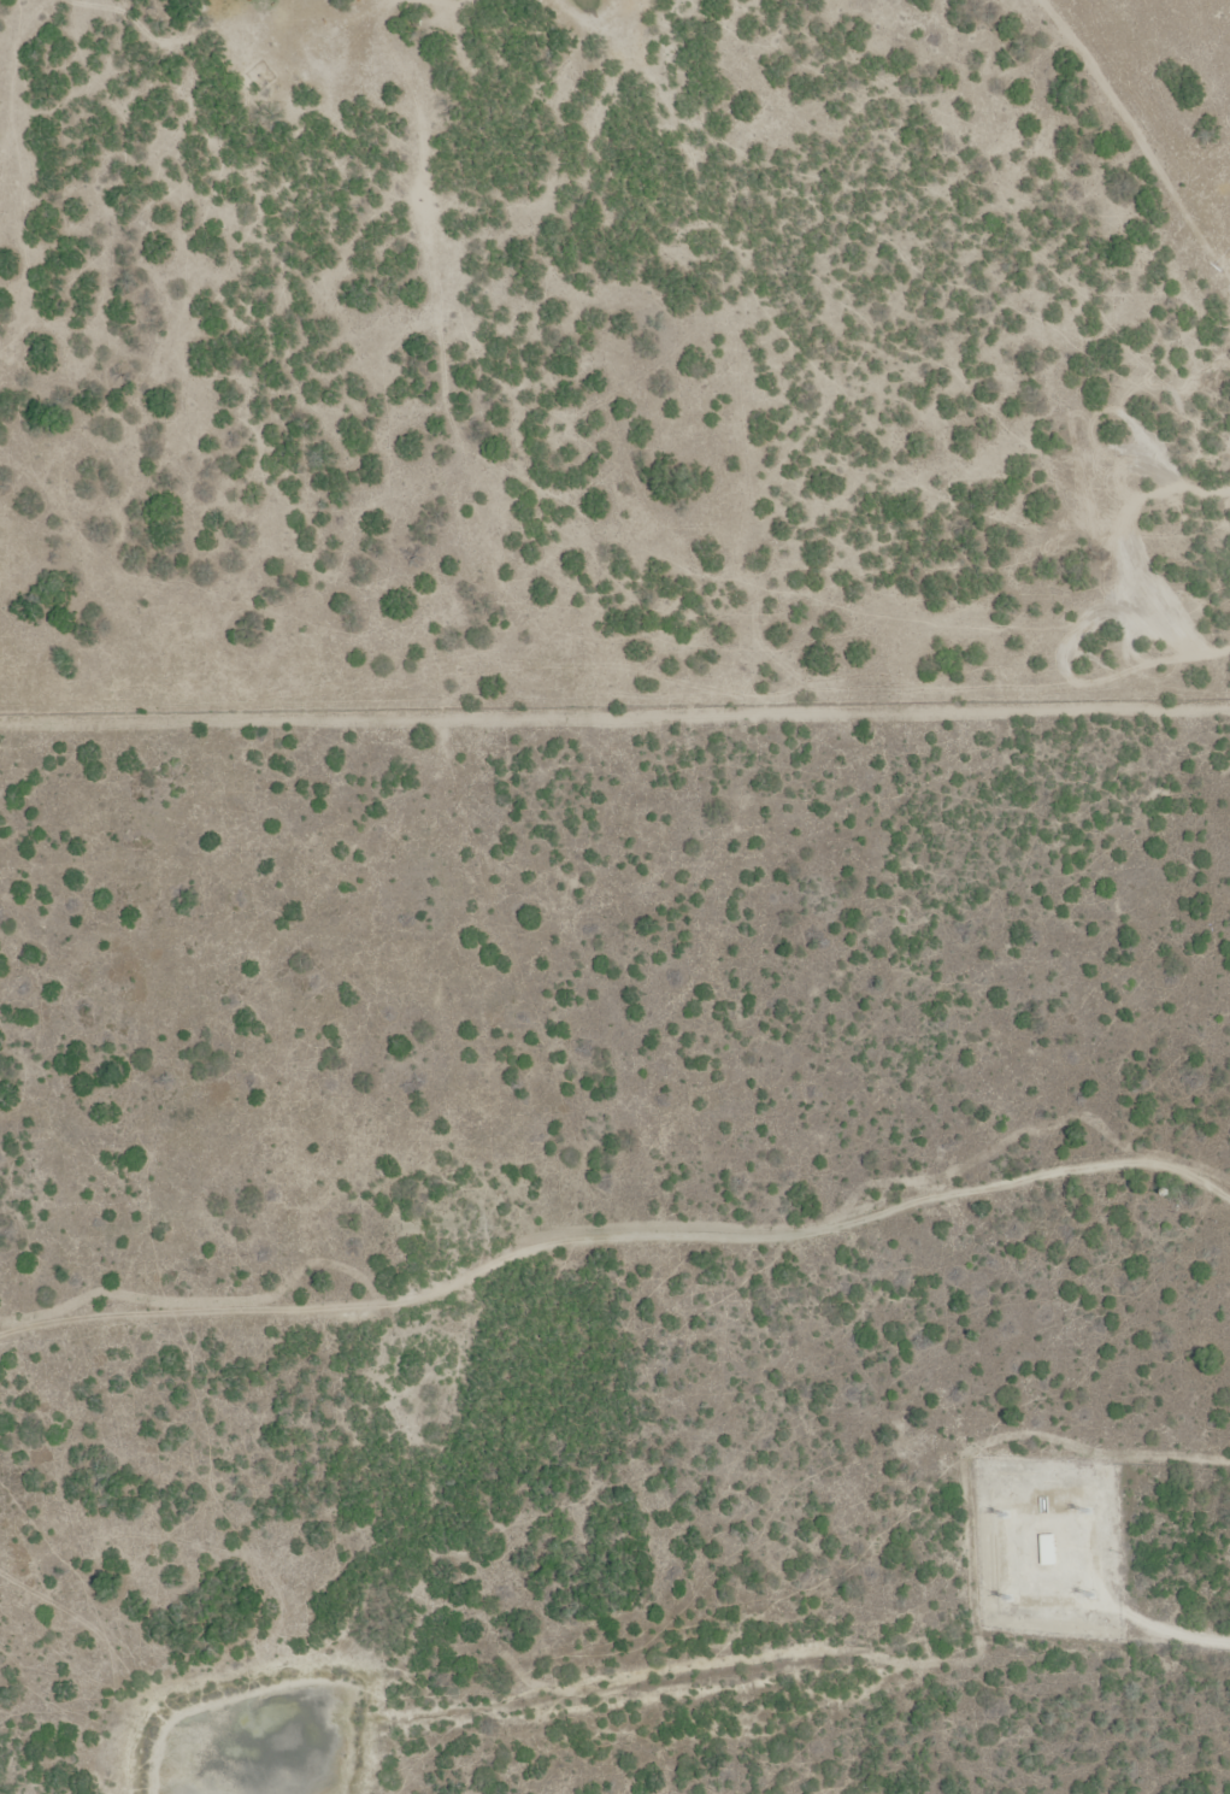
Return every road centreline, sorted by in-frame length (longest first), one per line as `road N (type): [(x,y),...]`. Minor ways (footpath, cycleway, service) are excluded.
road 1 (residential): [(1229,1646),(1149,1627),(1083,1581)]

